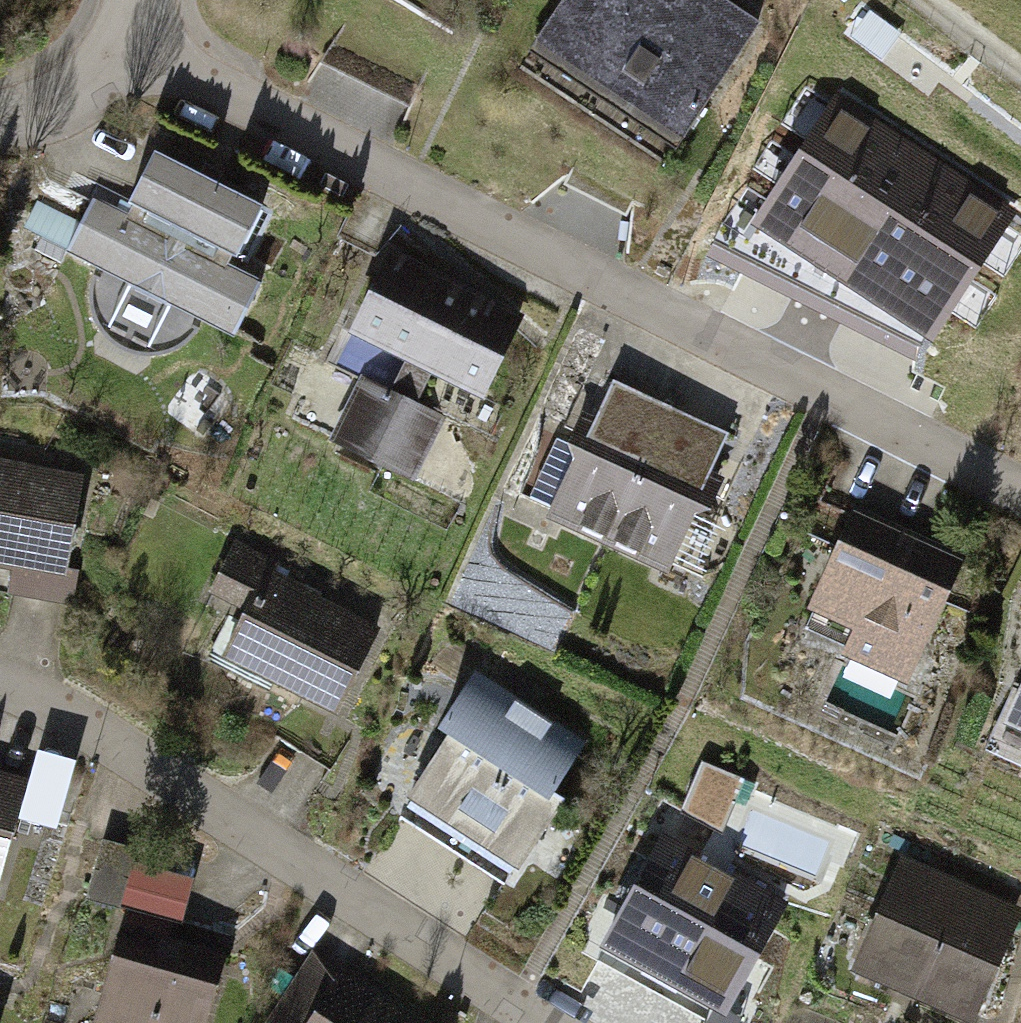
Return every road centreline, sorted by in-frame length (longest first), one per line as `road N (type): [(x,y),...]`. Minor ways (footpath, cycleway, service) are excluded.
road 1 (residential): [(1020,491),(143,63)]
road 2 (residential): [(537,1022),(45,702),(0,682)]
road 3 (residential): [(143,63),(25,118),(0,122)]
road 4 (residential): [(916,0),(1020,74)]

